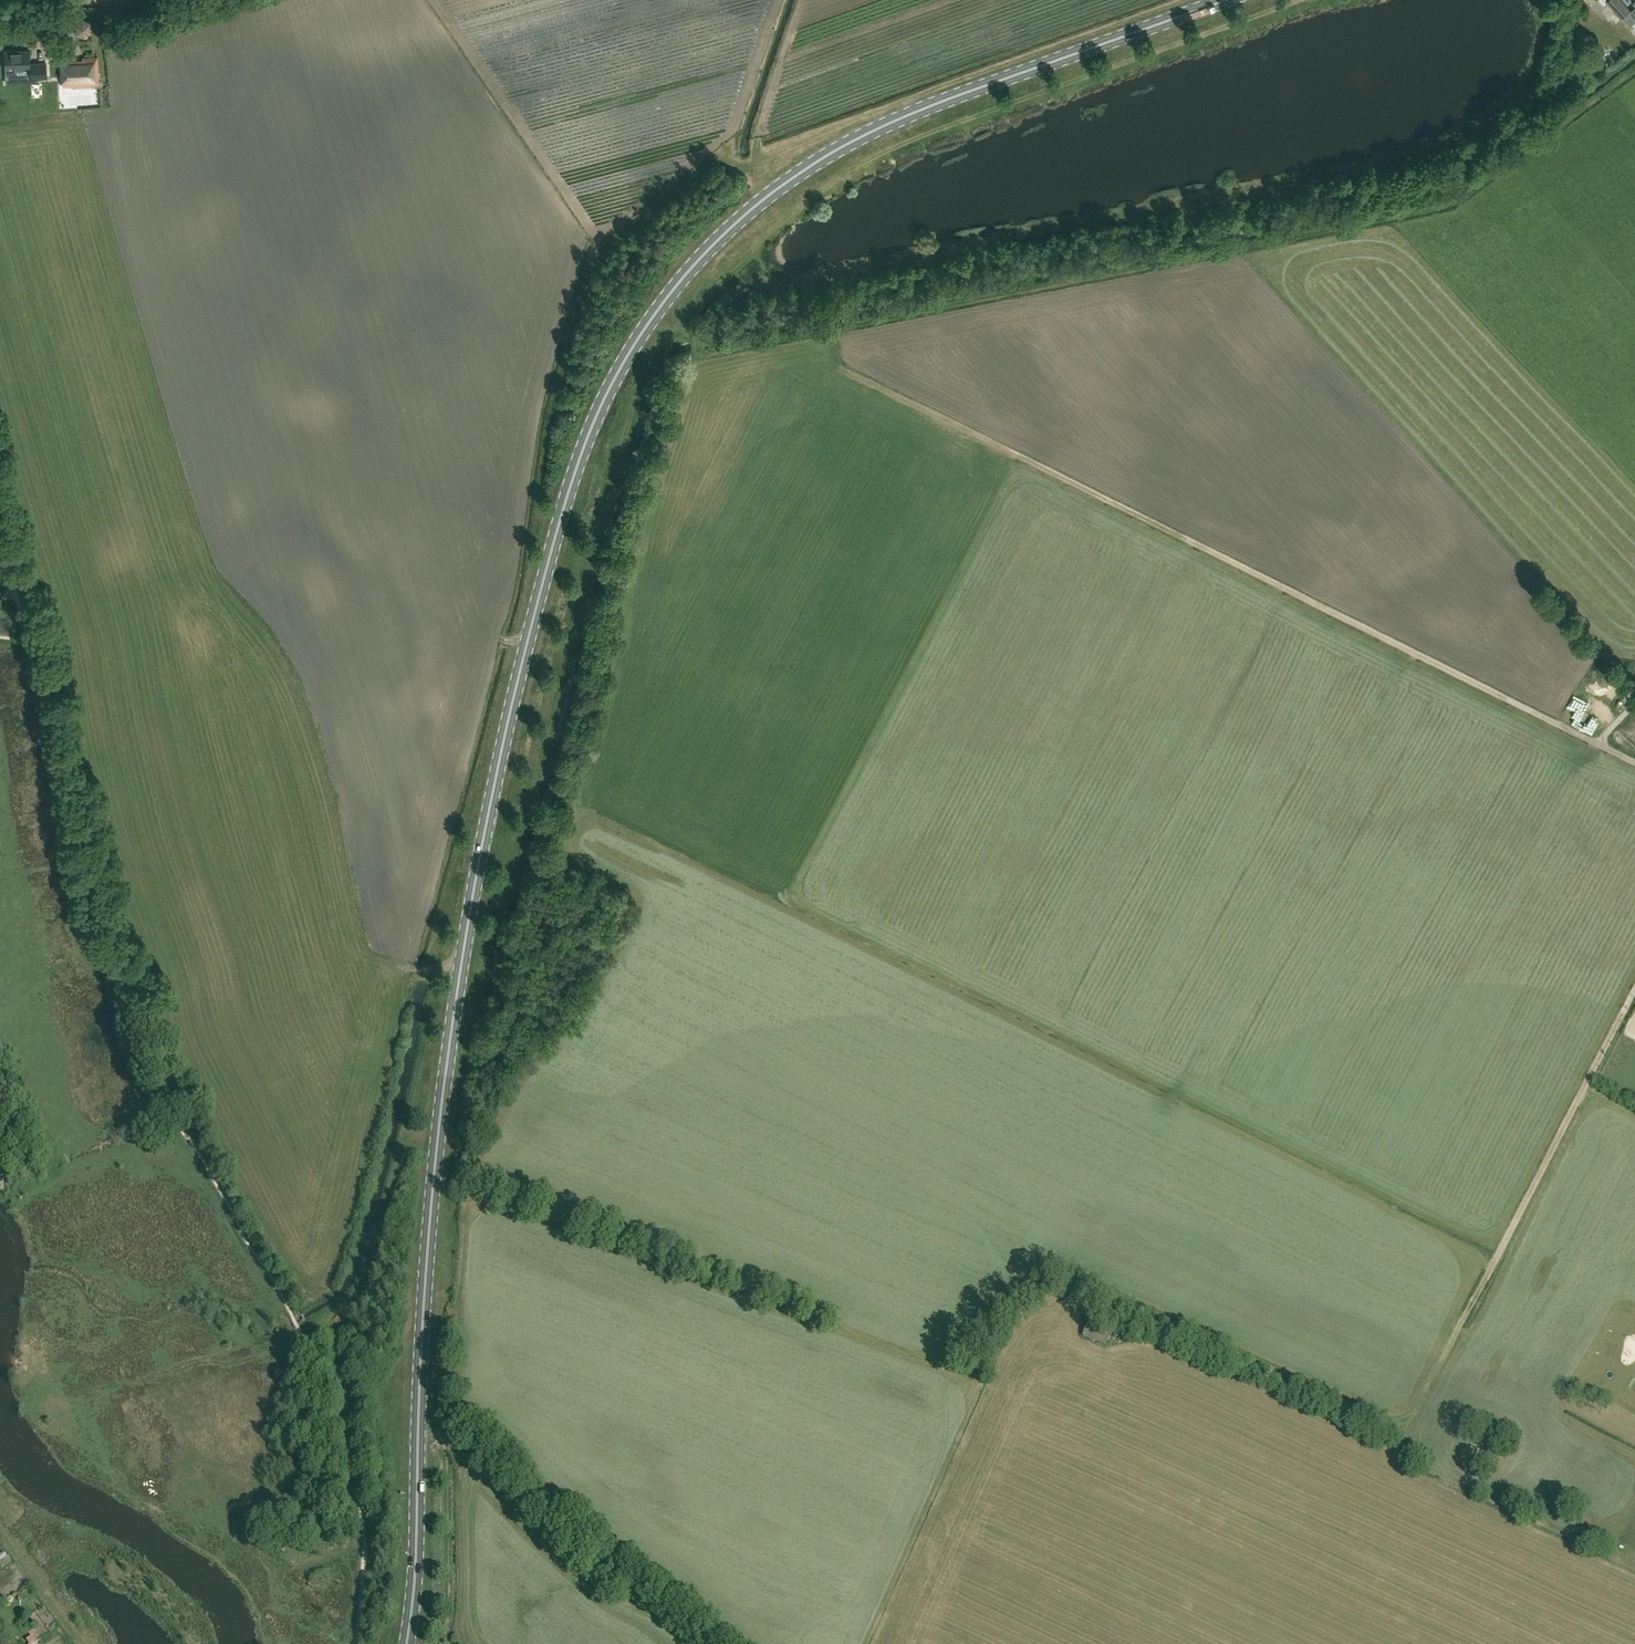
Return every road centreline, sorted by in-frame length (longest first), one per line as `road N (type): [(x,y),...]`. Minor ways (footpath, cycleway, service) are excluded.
road 1 (primary): [(406,1643),(430,1209),(469,913),(529,636),(595,415),(676,285),(780,185),(869,131),(940,101),(1223,0)]
road 2 (track): [(1634,762),(851,374)]
road 3 (track): [(1617,1027),(1499,1259),(1475,1266)]
road 4 (track): [(1463,1322),(1399,1442),(1381,1453)]

